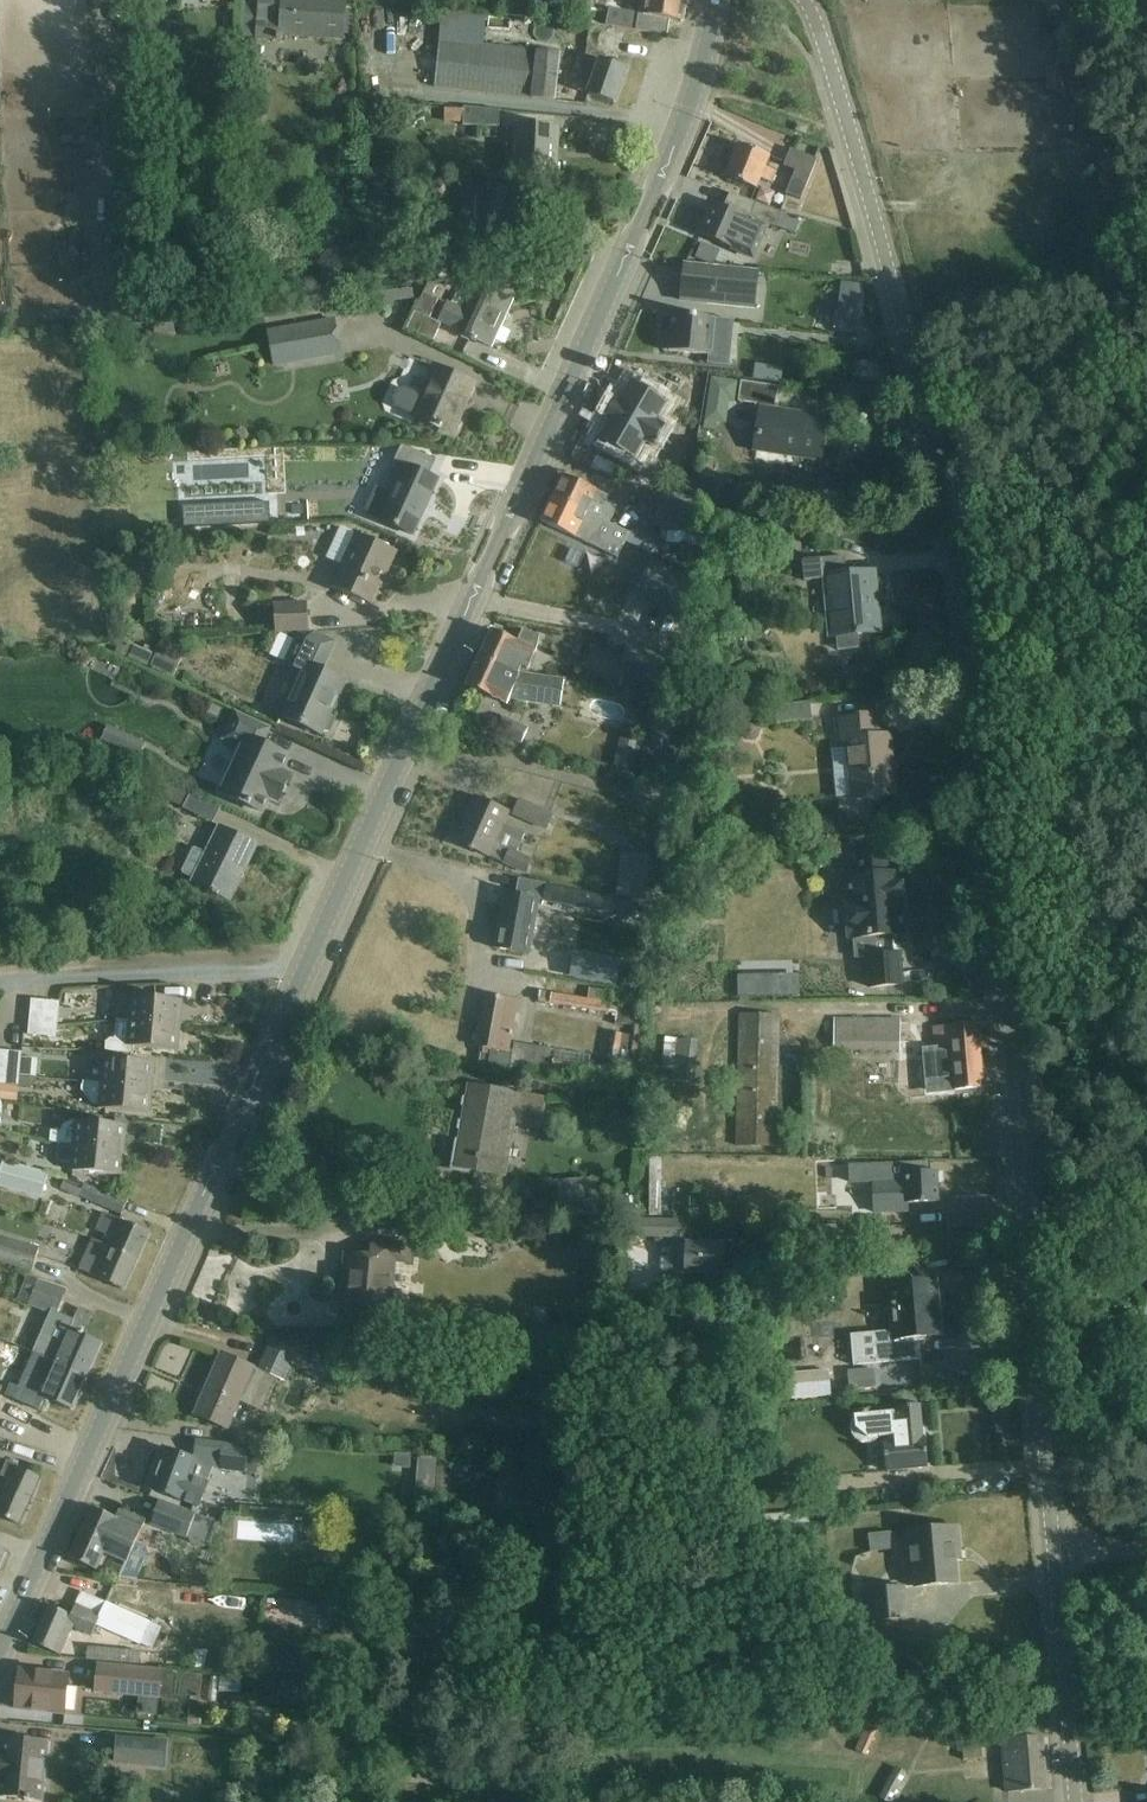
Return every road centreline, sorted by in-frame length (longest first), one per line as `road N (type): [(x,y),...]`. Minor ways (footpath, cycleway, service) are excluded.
road 1 (unclassified): [(1080,1801),(1015,989),(951,572),(917,373),(836,84),(804,0)]
road 2 (tertiary): [(0,1655),(648,210),(696,91),(717,0)]
road 3 (track): [(0,980),(302,970)]

